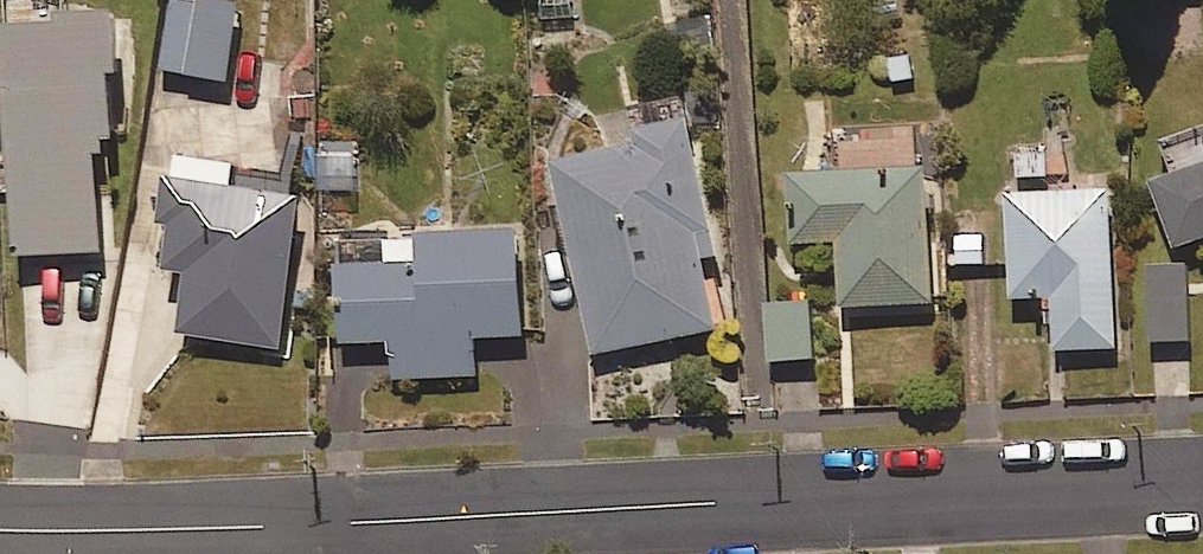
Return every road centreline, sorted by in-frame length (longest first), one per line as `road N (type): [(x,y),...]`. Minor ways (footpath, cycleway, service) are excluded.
road 1 (residential): [(308,525),(1202,486)]
road 2 (residential): [(0,529),(308,525)]

